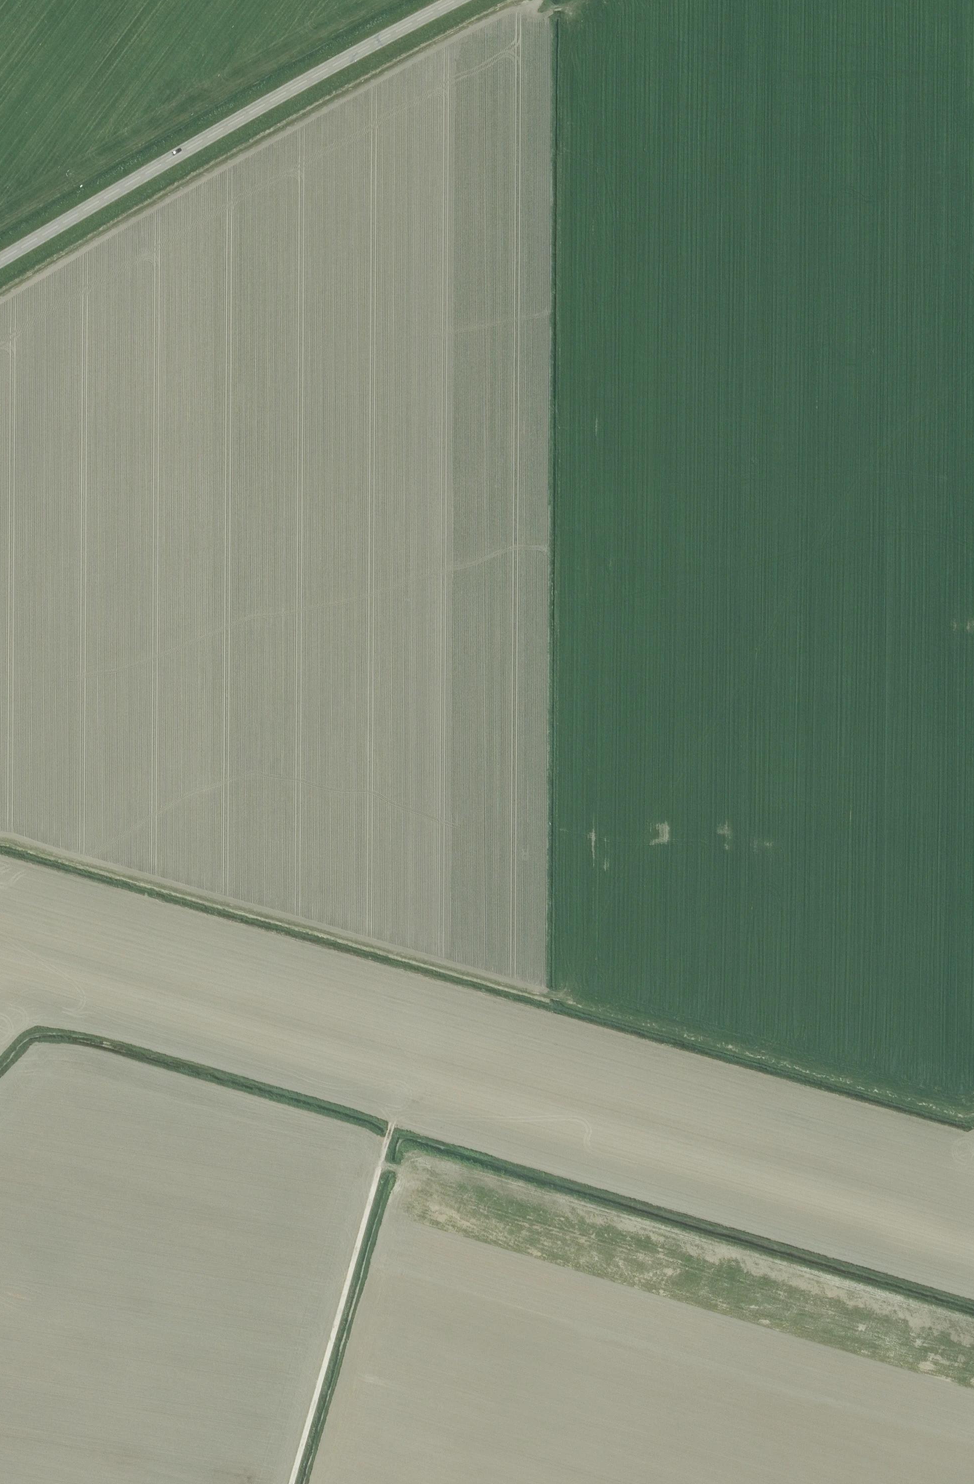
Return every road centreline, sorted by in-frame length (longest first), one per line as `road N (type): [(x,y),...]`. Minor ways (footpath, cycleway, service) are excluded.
road 1 (secondary): [(0,260),(455,0)]
road 2 (track): [(291,1483),(387,1137)]

